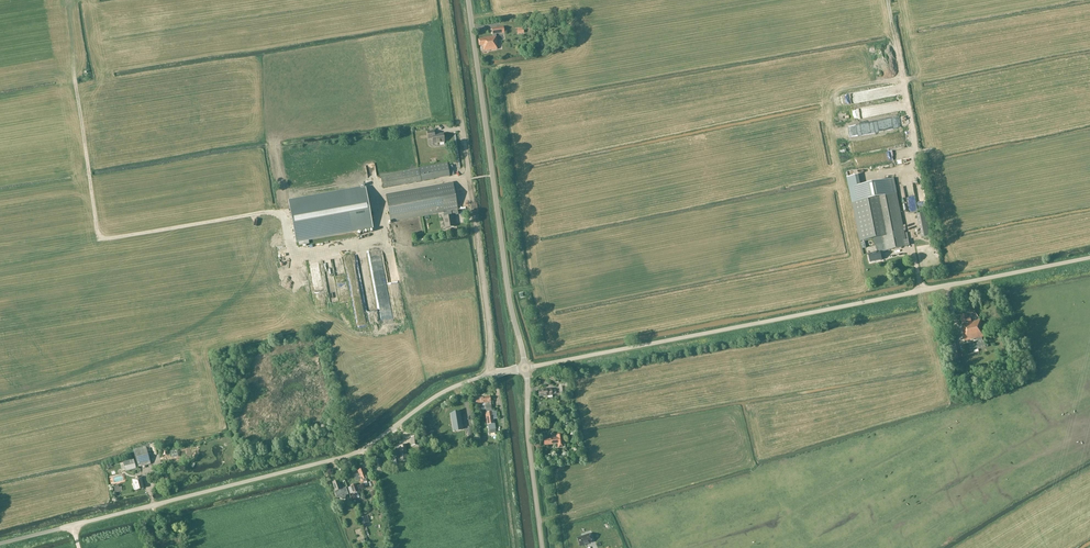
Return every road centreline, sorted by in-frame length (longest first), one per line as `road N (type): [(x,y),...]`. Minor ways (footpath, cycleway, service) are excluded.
road 1 (unclassified): [(525,368),(1089,257)]
road 2 (unclassified): [(497,373),(434,397),(347,456),(0,543)]
road 3 (track): [(445,0),(490,375)]
road 4 (unclassified): [(525,368),(468,0)]
road 5 (unclassified): [(543,547),(525,368)]

